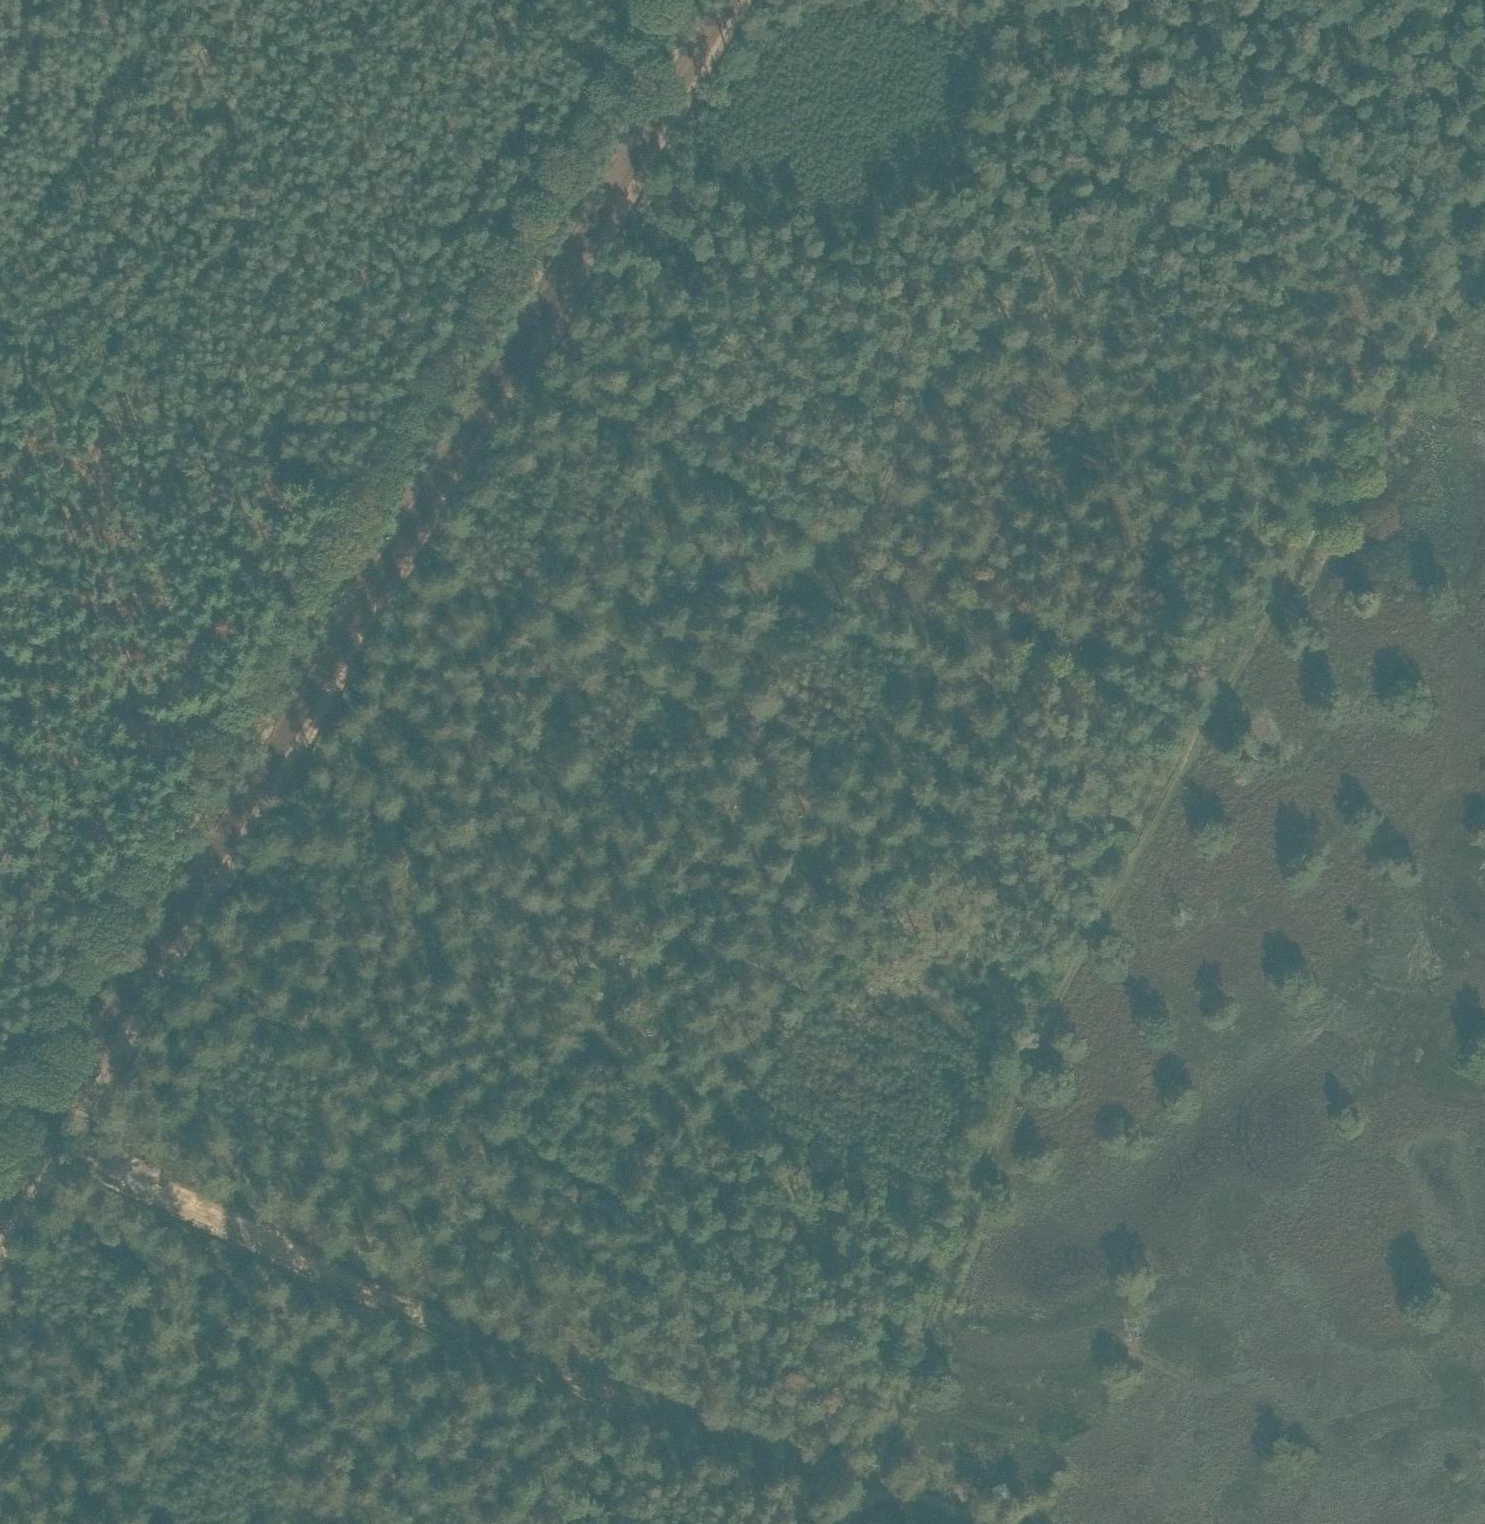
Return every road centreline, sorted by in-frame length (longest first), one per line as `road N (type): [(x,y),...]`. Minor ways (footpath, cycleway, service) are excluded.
road 1 (track): [(0,1217),(516,344),(730,0)]
road 2 (track): [(873,1491),(1088,951),(1415,341),(1484,257)]
road 3 (track): [(0,385),(355,487),(647,0)]
road 4 (track): [(873,1491),(51,1133)]
road 5 (track): [(355,487),(0,1087)]

